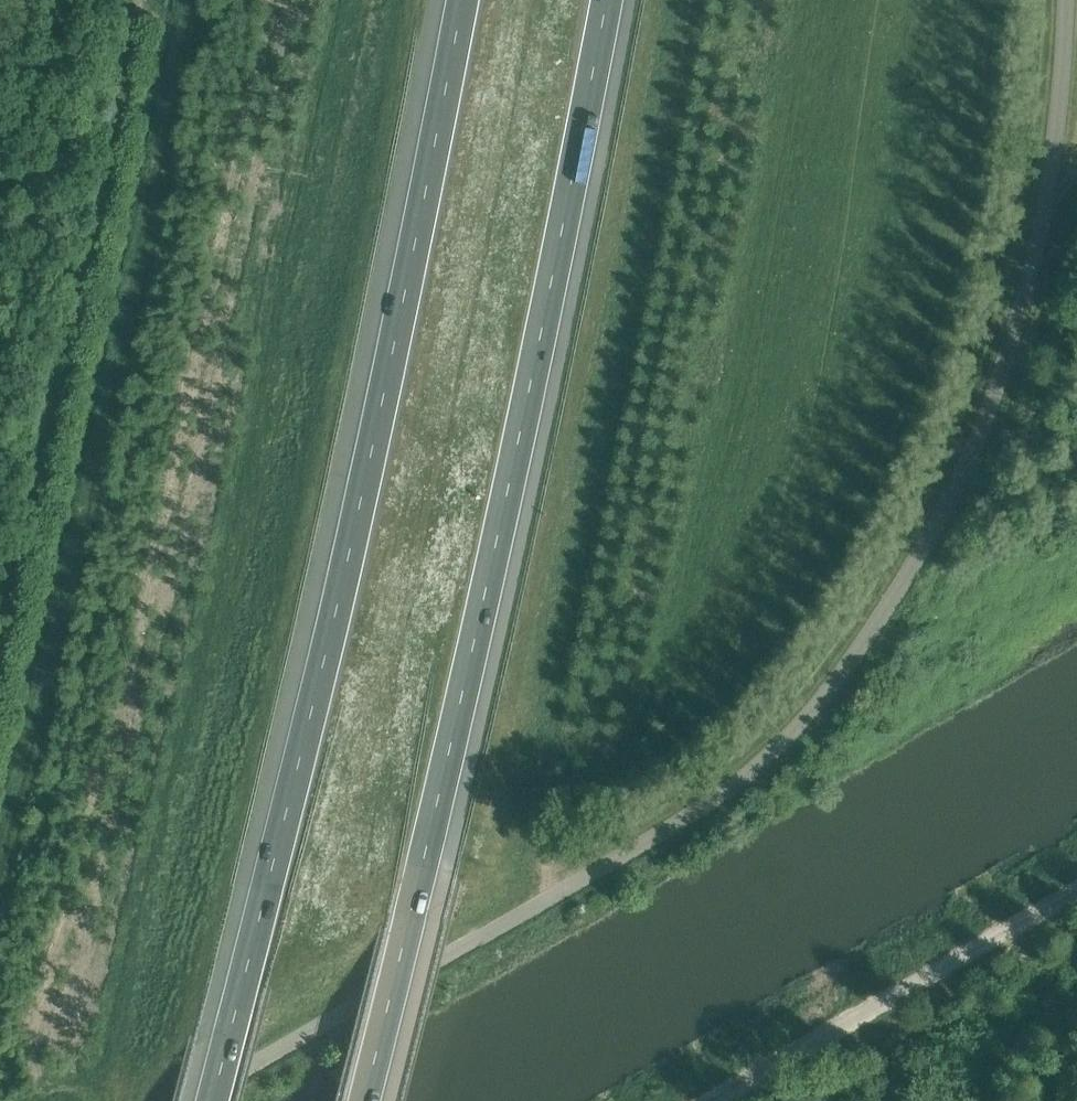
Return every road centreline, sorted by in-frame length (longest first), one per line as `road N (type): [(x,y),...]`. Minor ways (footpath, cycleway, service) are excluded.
road 1 (unclassified): [(1067,0),(1064,111),(1018,328),(939,534),(843,673),(728,798),(200,1100)]
road 2 (motorway): [(461,0),(374,448),(211,1100)]
road 3 (motorway): [(363,1100),(555,276),(608,0)]
road 4 (track): [(1076,883),(684,1100)]

